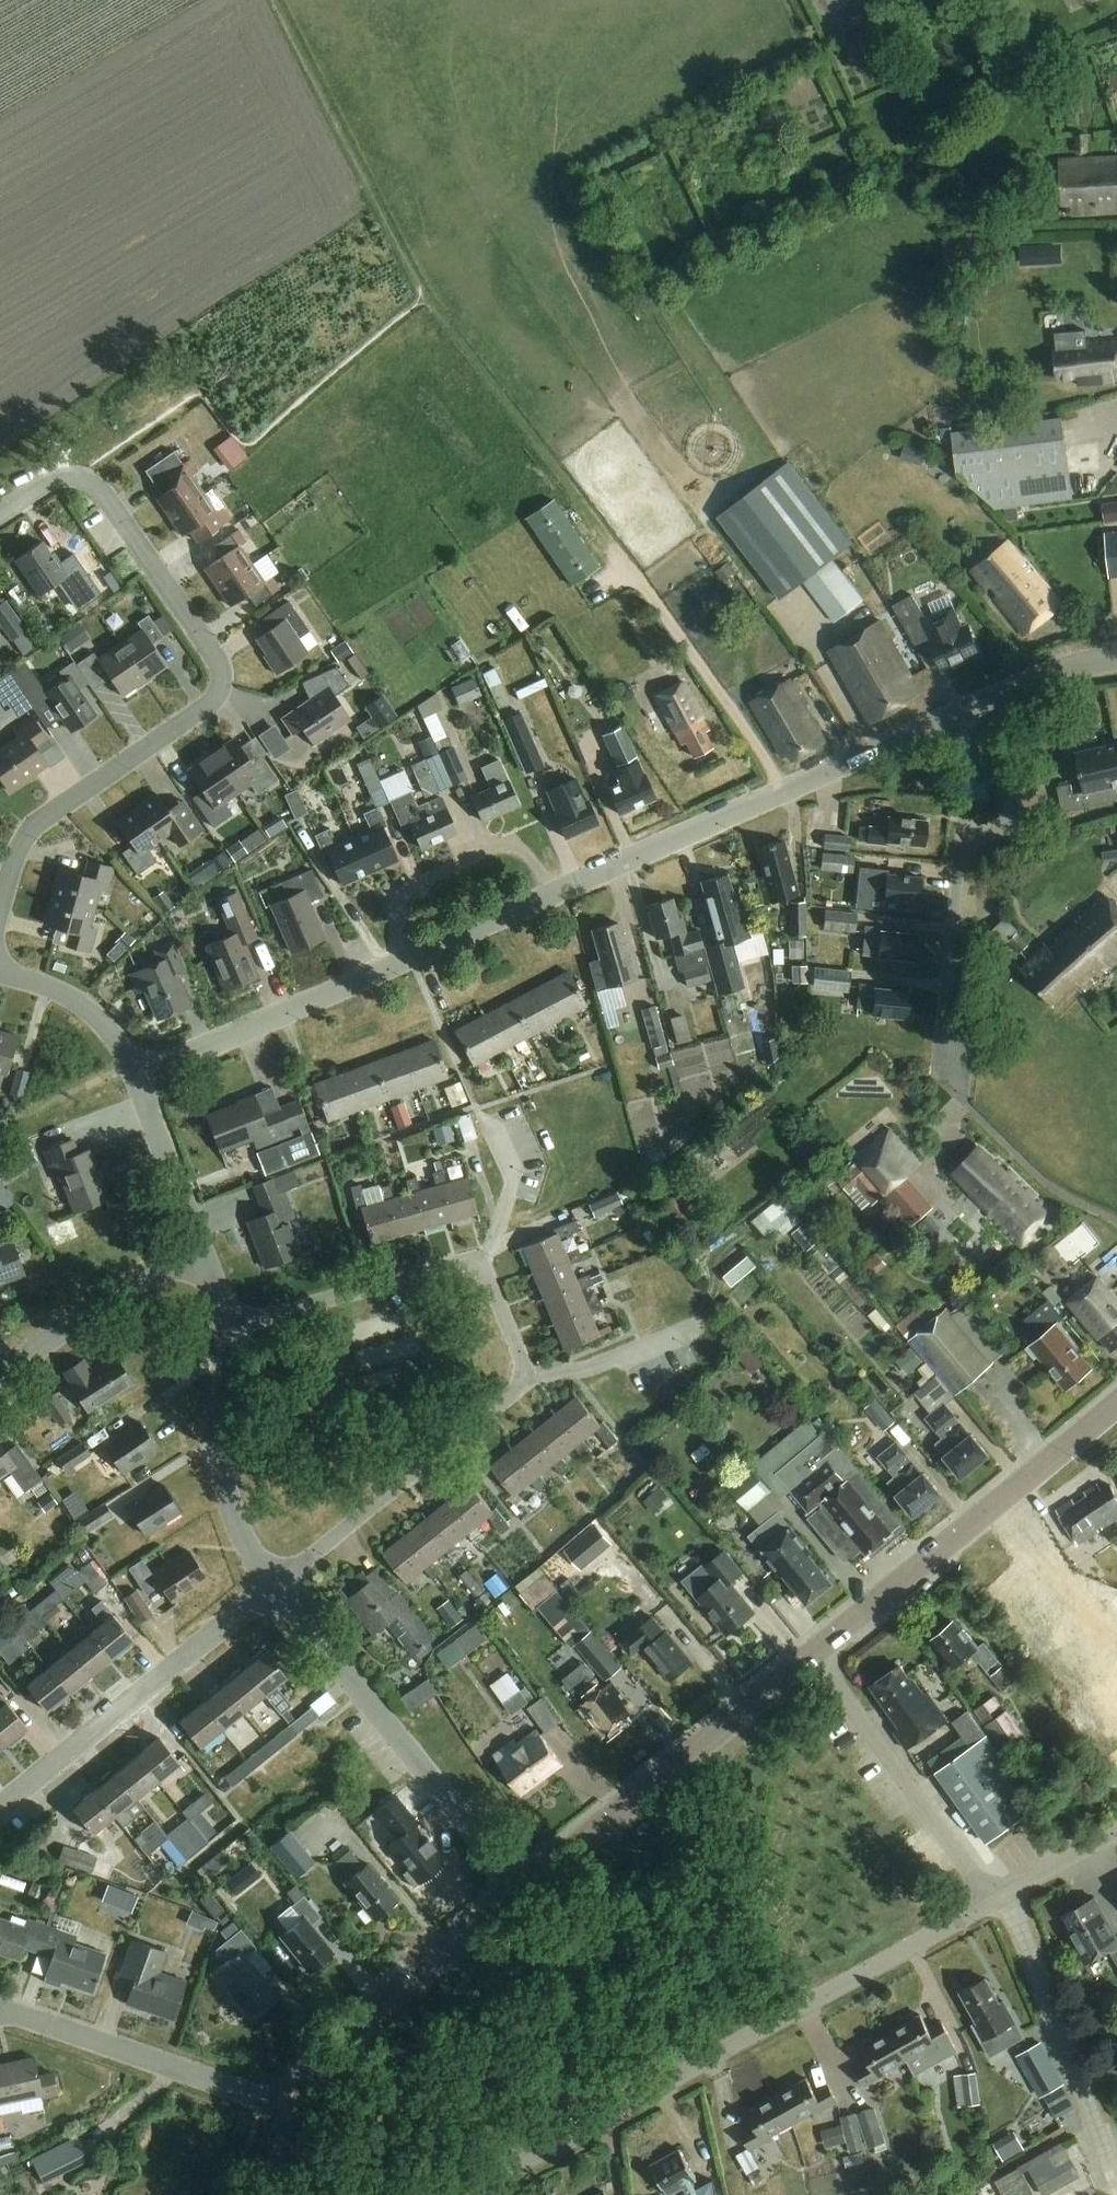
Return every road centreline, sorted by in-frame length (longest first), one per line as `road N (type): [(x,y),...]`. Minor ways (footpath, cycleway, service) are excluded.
road 1 (residential): [(0,513),(47,481),(70,476),(95,484),(219,660),(222,683),(208,705),(30,826),(0,905)]
road 2 (residential): [(999,1898),(468,2194)]
road 3 (track): [(786,790),(654,597),(432,320)]
road 4 (residential): [(552,894),(975,704)]
road 5 (residential): [(960,1094),(966,1027),(944,998),(975,704)]
road 6 (tertiary): [(813,1656),(1116,1403)]
road 7 (residential): [(518,1889),(278,1585)]
road 8 (tertiary): [(518,1889),(813,1656)]
road 9 (residential): [(0,1808),(278,1585)]
road 10 (residential): [(278,1585),(525,1380)]
road 11 (tertiary): [(299,2107),(345,2034),(518,1889)]
road 12 (residential): [(299,2107),(6,2012)]
road 13 (residential): [(999,1898),(975,1878),(813,1656)]
road 14 (residential): [(137,1074),(404,961)]
road 15 (residential): [(278,1585),(240,1534),(223,1487),(228,1327)]
road 16 (residential): [(483,1271),(453,1267),(228,1327)]
road 17 (residential): [(552,894),(527,856),(513,846),(483,847),(402,887),(393,912),(404,961)]
road 18 (residential): [(0,1373),(98,1302),(197,1252)]
road 19 (residential): [(197,1252),(137,1074)]
road 20 (residential): [(137,1074),(81,1001),(0,968)]
road 21 (residential): [(525,1380),(692,1329)]
road 22 (residential): [(483,1271),(513,1175),(479,1114)]
road 23 (residential): [(404,961),(552,894)]
road 24 (residential): [(975,704),(1036,677),(1116,659)]
road 25 (residential): [(999,1898),(1116,1832)]

